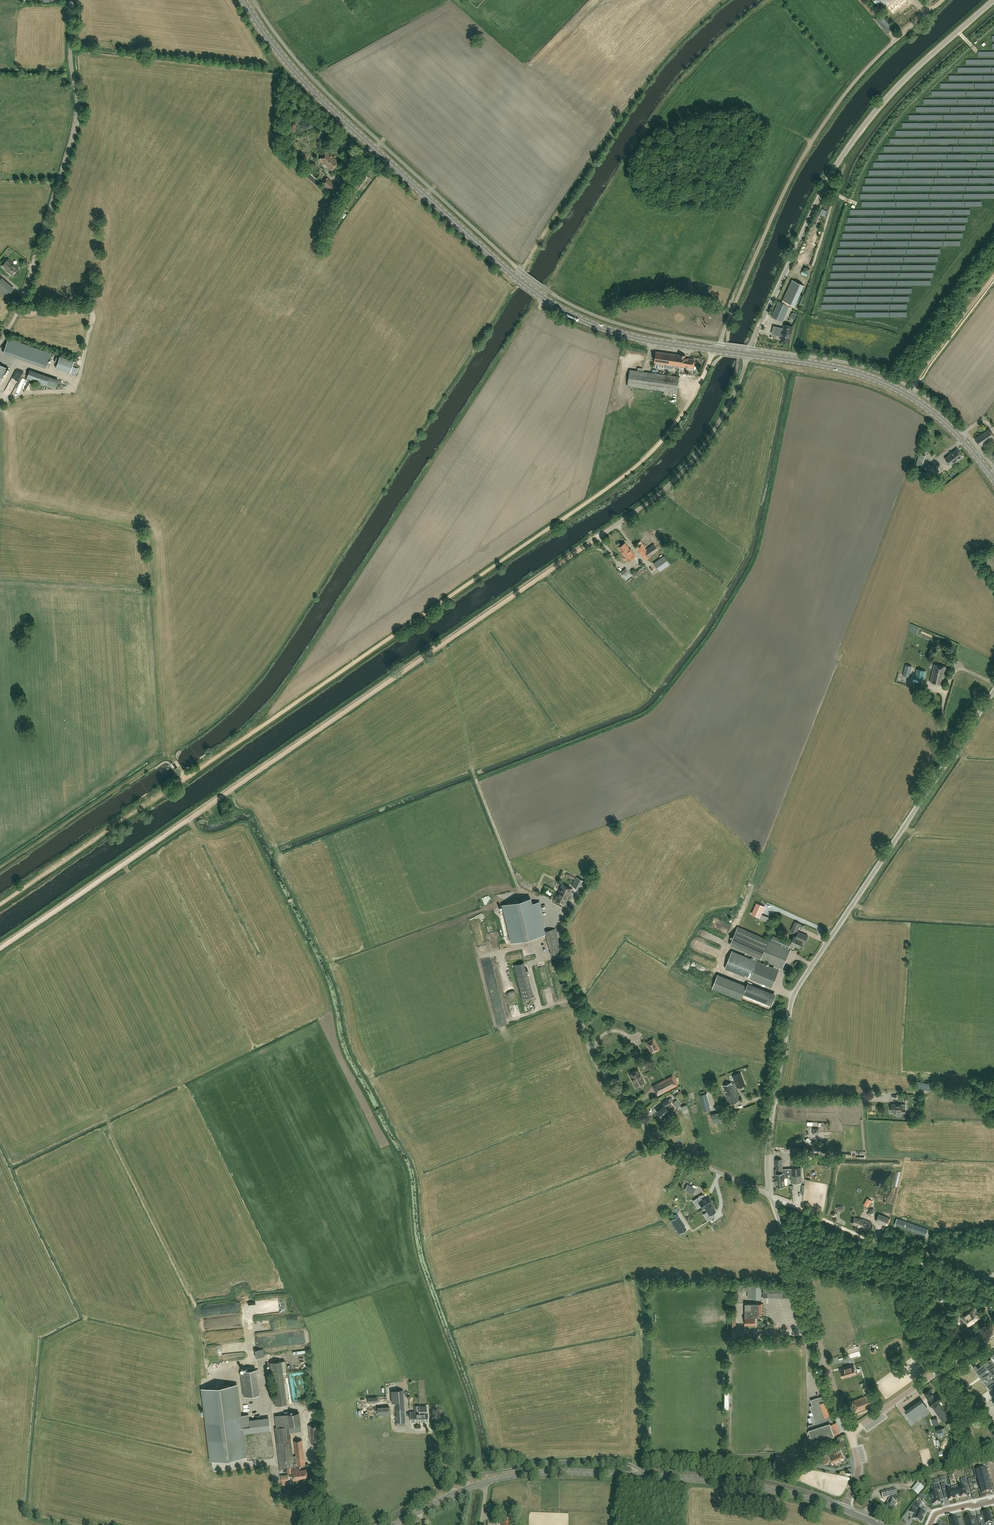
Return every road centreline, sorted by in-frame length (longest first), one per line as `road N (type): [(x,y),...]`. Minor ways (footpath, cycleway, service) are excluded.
road 1 (track): [(0,904),(629,472),(680,417),(716,350)]
road 2 (track): [(0,949),(597,537)]
road 3 (secondary): [(716,350),(596,325),(520,281),(312,89),(244,0)]
road 4 (unclassified): [(771,1196),(769,1138),(793,996),(993,690)]
road 5 (tertiary): [(393,1524),(473,1487),(544,1472),(731,1482),(844,1510)]
road 6 (unclassified): [(748,354),(842,157),(903,81),(993,0)]
road 7 (unclassified): [(716,350),(804,154),(855,81),(934,7)]
road 8 (unclassified): [(13,308),(74,130),(70,0)]
road 9 (secondary): [(993,480),(949,426),(898,389),(840,369),(748,354)]
road 10 (track): [(107,1117),(193,1302),(204,1382)]
road 11 (unclassified): [(850,1433),(771,1196)]
road 12 (unclassified): [(597,537),(696,457),(748,354)]
road 13 (unclassified): [(771,1196),(667,1152),(597,1065)]
road 14 (track): [(560,935),(674,777)]
road 15 (track): [(614,127),(516,278)]
road 16 (unclassified): [(850,1433),(993,1331)]
road 17 (track): [(922,1263),(771,1196)]
road 18 (track): [(726,0),(674,49),(619,119)]
road 19 (track): [(913,389),(993,276)]
road 20 (track): [(472,770),(518,886)]

